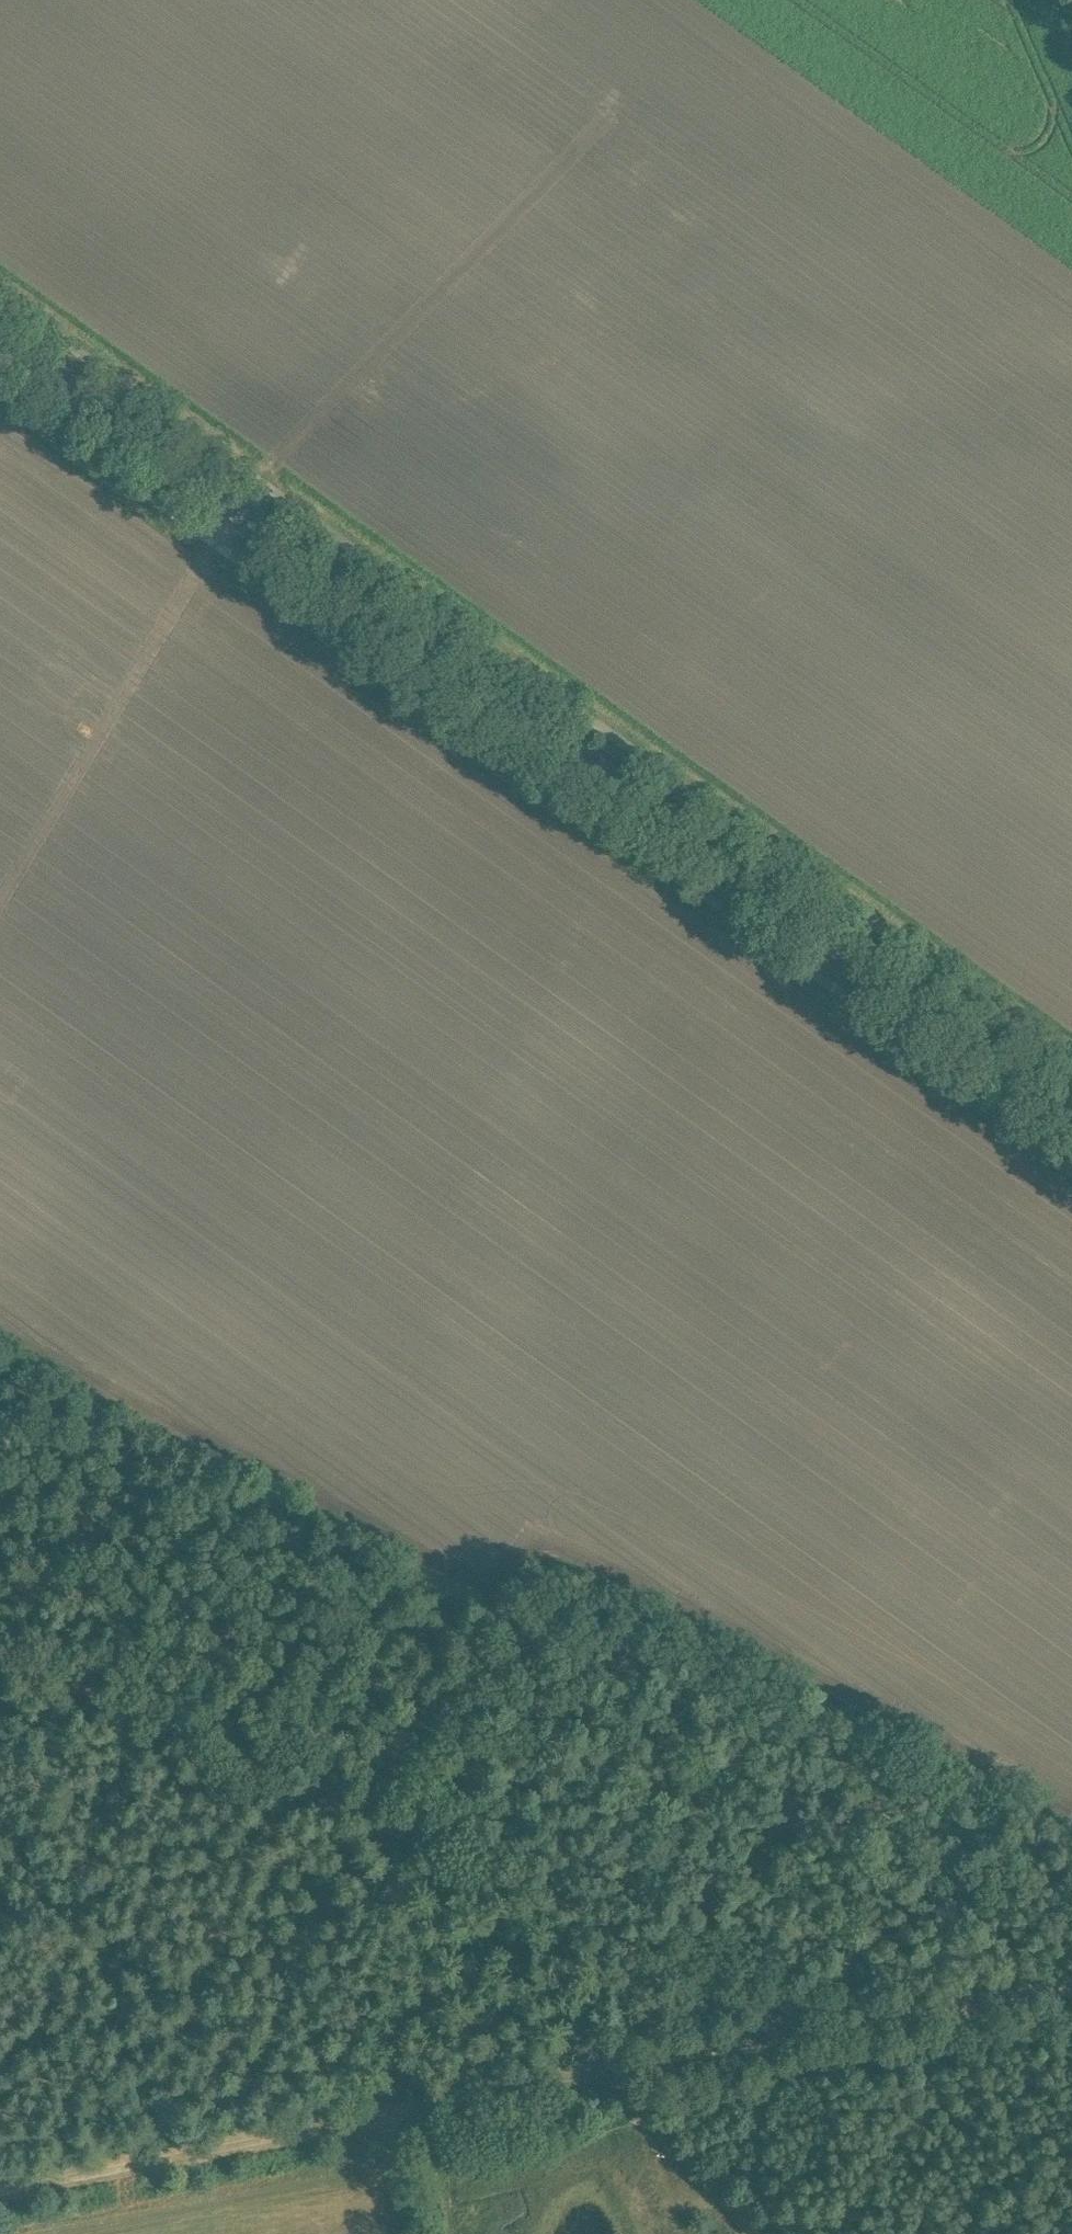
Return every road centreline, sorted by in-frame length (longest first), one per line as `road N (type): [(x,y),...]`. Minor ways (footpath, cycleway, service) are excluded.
road 1 (secondary): [(1071,1104),(0,339)]
road 2 (track): [(796,2001),(0,1647)]
road 3 (track): [(796,2001),(574,2047),(0,2188)]
road 4 (track): [(1071,1944),(796,2001)]

